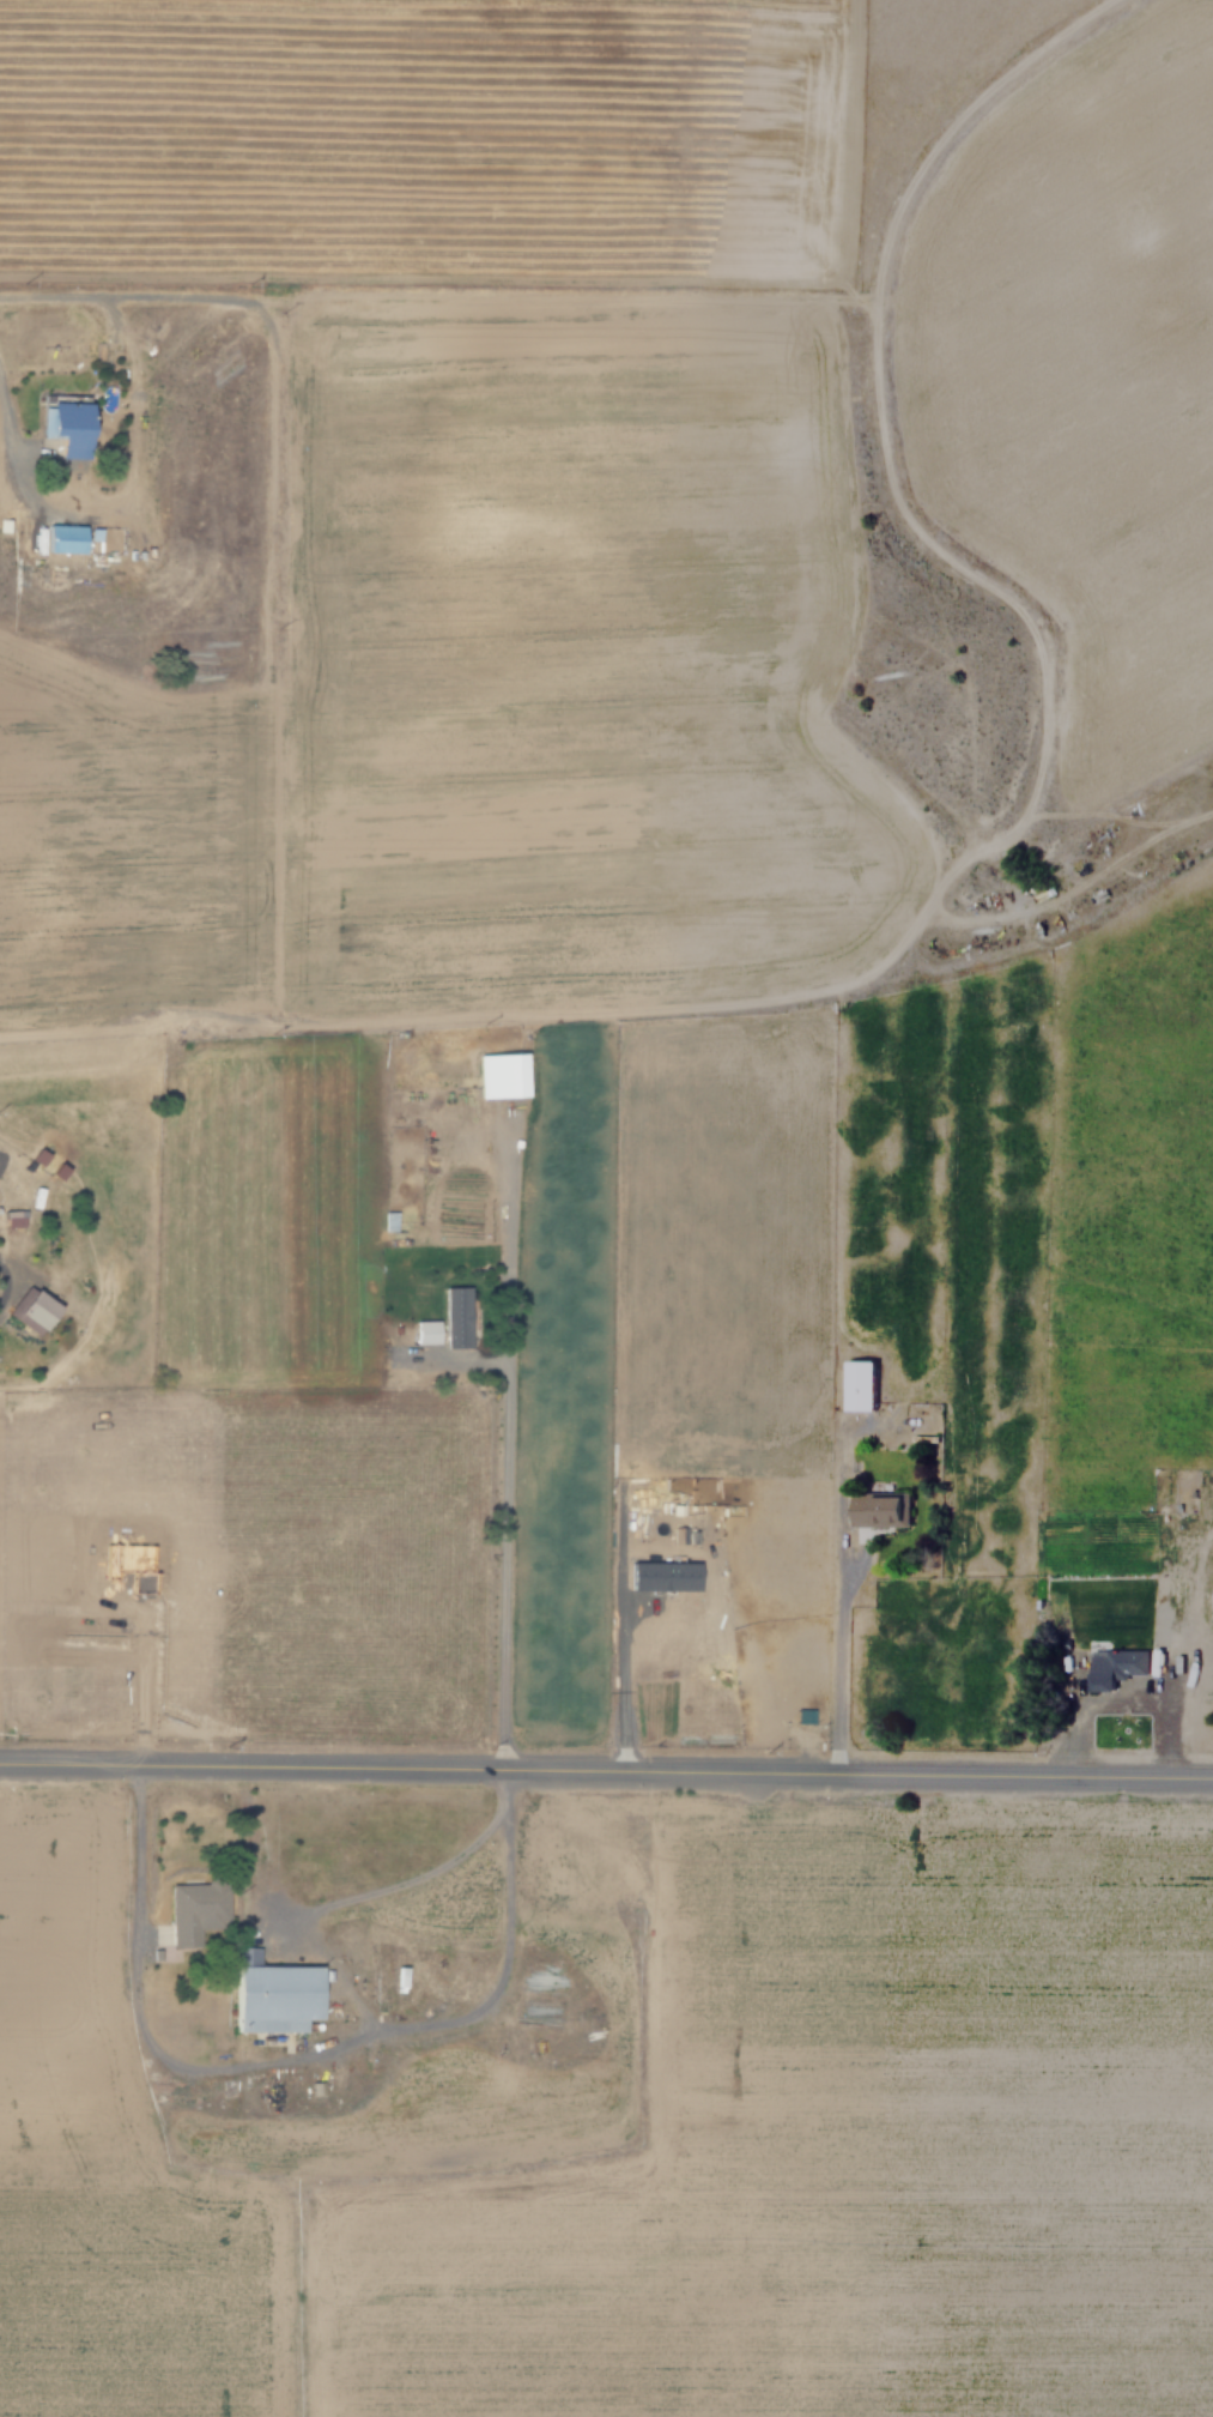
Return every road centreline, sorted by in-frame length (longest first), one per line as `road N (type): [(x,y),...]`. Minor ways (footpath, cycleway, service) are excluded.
road 1 (residential): [(1212,1781),(0,1767)]

